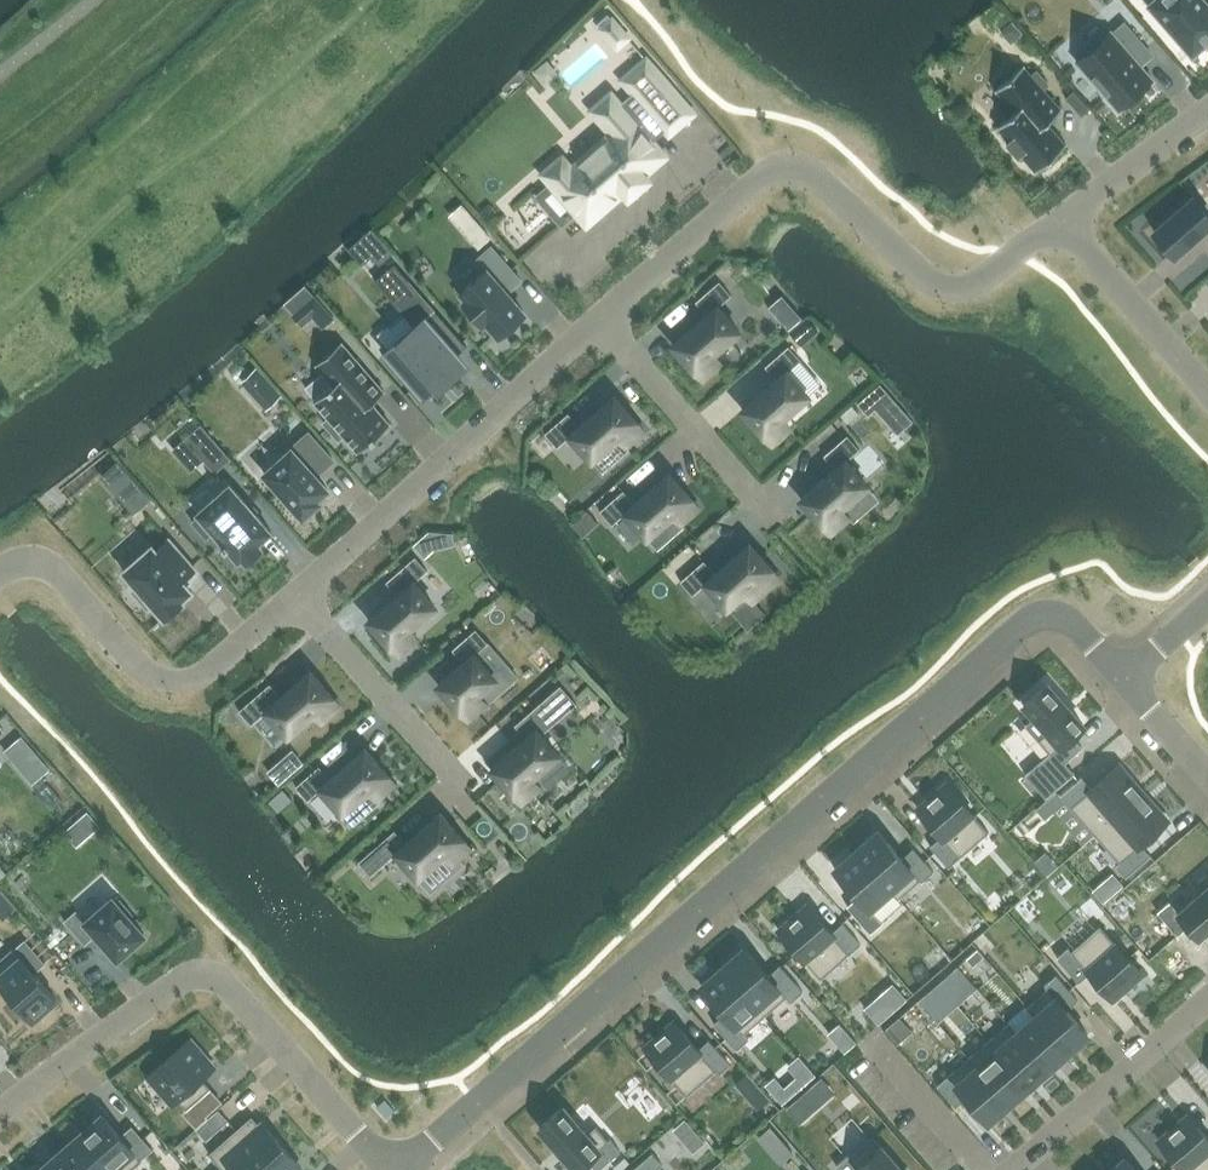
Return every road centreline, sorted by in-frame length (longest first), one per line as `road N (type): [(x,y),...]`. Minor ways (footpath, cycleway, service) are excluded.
road 1 (residential): [(1127,678),(1072,620),(1026,623),(400,1169)]
road 2 (residential): [(1063,220),(979,285),(944,289),(919,276),(818,179),(804,170),(771,170),(605,322)]
road 3 (residential): [(0,1113),(172,983),(202,972),(227,984),(391,1169)]
road 4 (residential): [(605,322),(295,597)]
road 5 (residential): [(295,597),(202,676),(178,683),(139,669),(58,577),(32,568),(0,574)]
road 6 (residential): [(605,322),(774,519)]
road 7 (residential): [(1207,1001),(1013,1169)]
road 8 (residential): [(295,597),(462,788)]
road 9 (residential): [(1063,220),(1207,388)]
road 10 (residential): [(1207,108),(1063,220)]
road 11 (residential): [(1127,678),(1207,770)]

